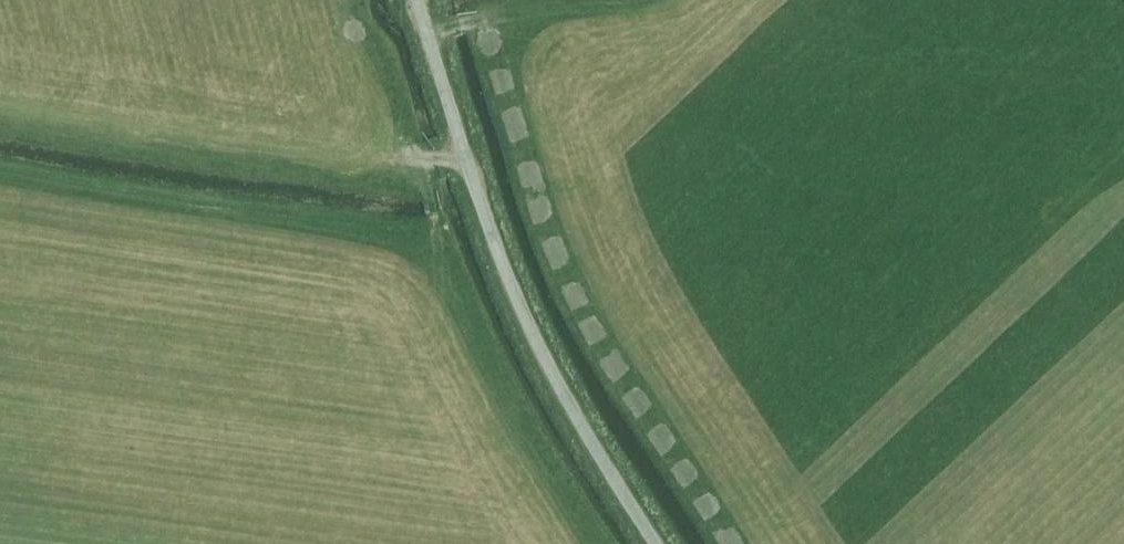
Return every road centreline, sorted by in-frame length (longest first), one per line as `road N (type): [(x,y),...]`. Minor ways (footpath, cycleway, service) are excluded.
road 1 (unclassified): [(661,543),(549,352),(503,252),(419,0)]

